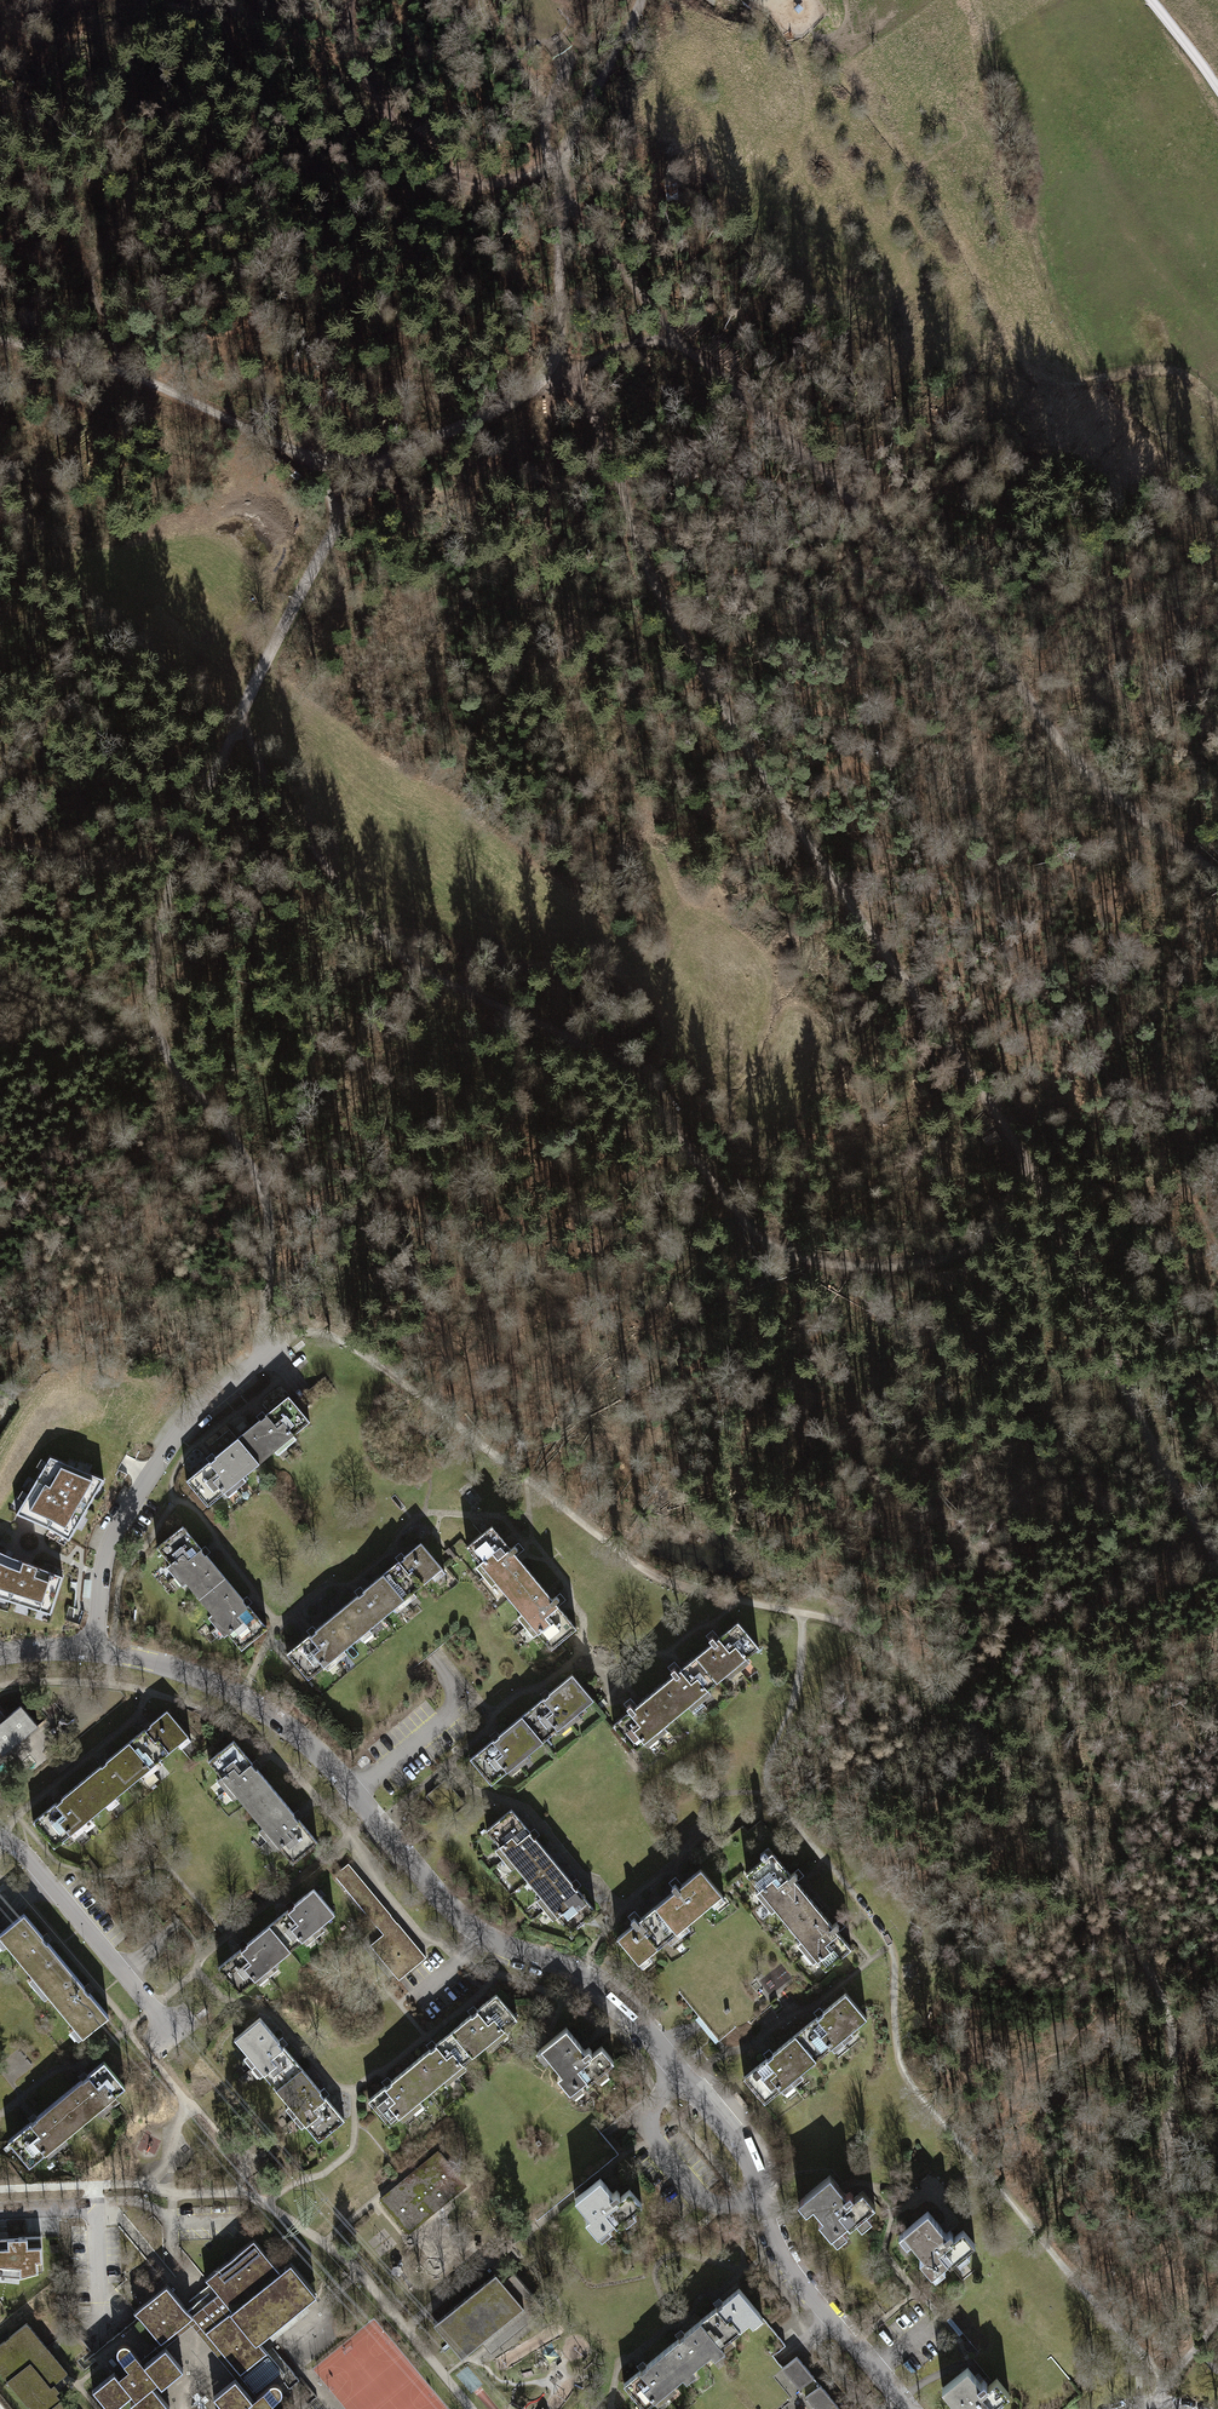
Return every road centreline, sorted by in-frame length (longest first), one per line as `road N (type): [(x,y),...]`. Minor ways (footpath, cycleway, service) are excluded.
road 1 (track): [(1217,1558),(1160,1457),(1026,1157),(719,711),(596,424),(560,377),(624,345),(675,340)]
road 2 (track): [(268,1343),(320,1332),(375,1361),(630,1563),(694,1590),(833,1620),(958,1700),(1144,1956),(1174,2044),(1169,2160),(1177,2194),(1217,2227)]
road 3 (residential): [(558,173),(560,377),(382,467),(343,513),(240,708),(179,848),(150,966),(151,1021),(179,1078),(258,1175),(272,1250),(268,1343),(257,1354)]
road 4 (track): [(240,708),(266,781),(372,931),(413,962),(611,1062),(649,1096),(757,1237),(794,1258),(893,1269),(946,1261),(981,1236),(1026,1157)]
road 5 (track): [(558,173),(675,340),(974,618),(1091,777),(1217,874)]
road 6 (track): [(803,1613),(798,1693),(768,1762),(769,1794),(890,1946),(905,2076),(1167,2382)]
road 7 (residential): [(907,2408),(790,2268),(734,2138),(621,2004),(578,1971),(476,1931),(438,1899),(353,1791)]
road 8 (residential): [(257,1354),(161,1457),(103,1552),(94,1651)]
road 9 (track): [(0,339),(117,368),(320,463)]
road 10 (residential): [(353,1791),(301,1740),(244,1701),(164,1665),(94,1651)]
road 11 (residential): [(173,2030),(28,1857),(0,1837)]
road 12 (track): [(457,191),(401,139),(364,87),(341,24),(346,0)]
road 13 (track): [(641,0),(558,173)]
road 14 (residential): [(353,1791),(450,1711),(455,1686),(433,1658)]
road 15 (track): [(0,841),(92,862),(179,848)]
road 16 (track): [(558,173),(546,149),(571,32),(565,19)]
road 17 (track): [(550,105),(477,20),(495,0)]

